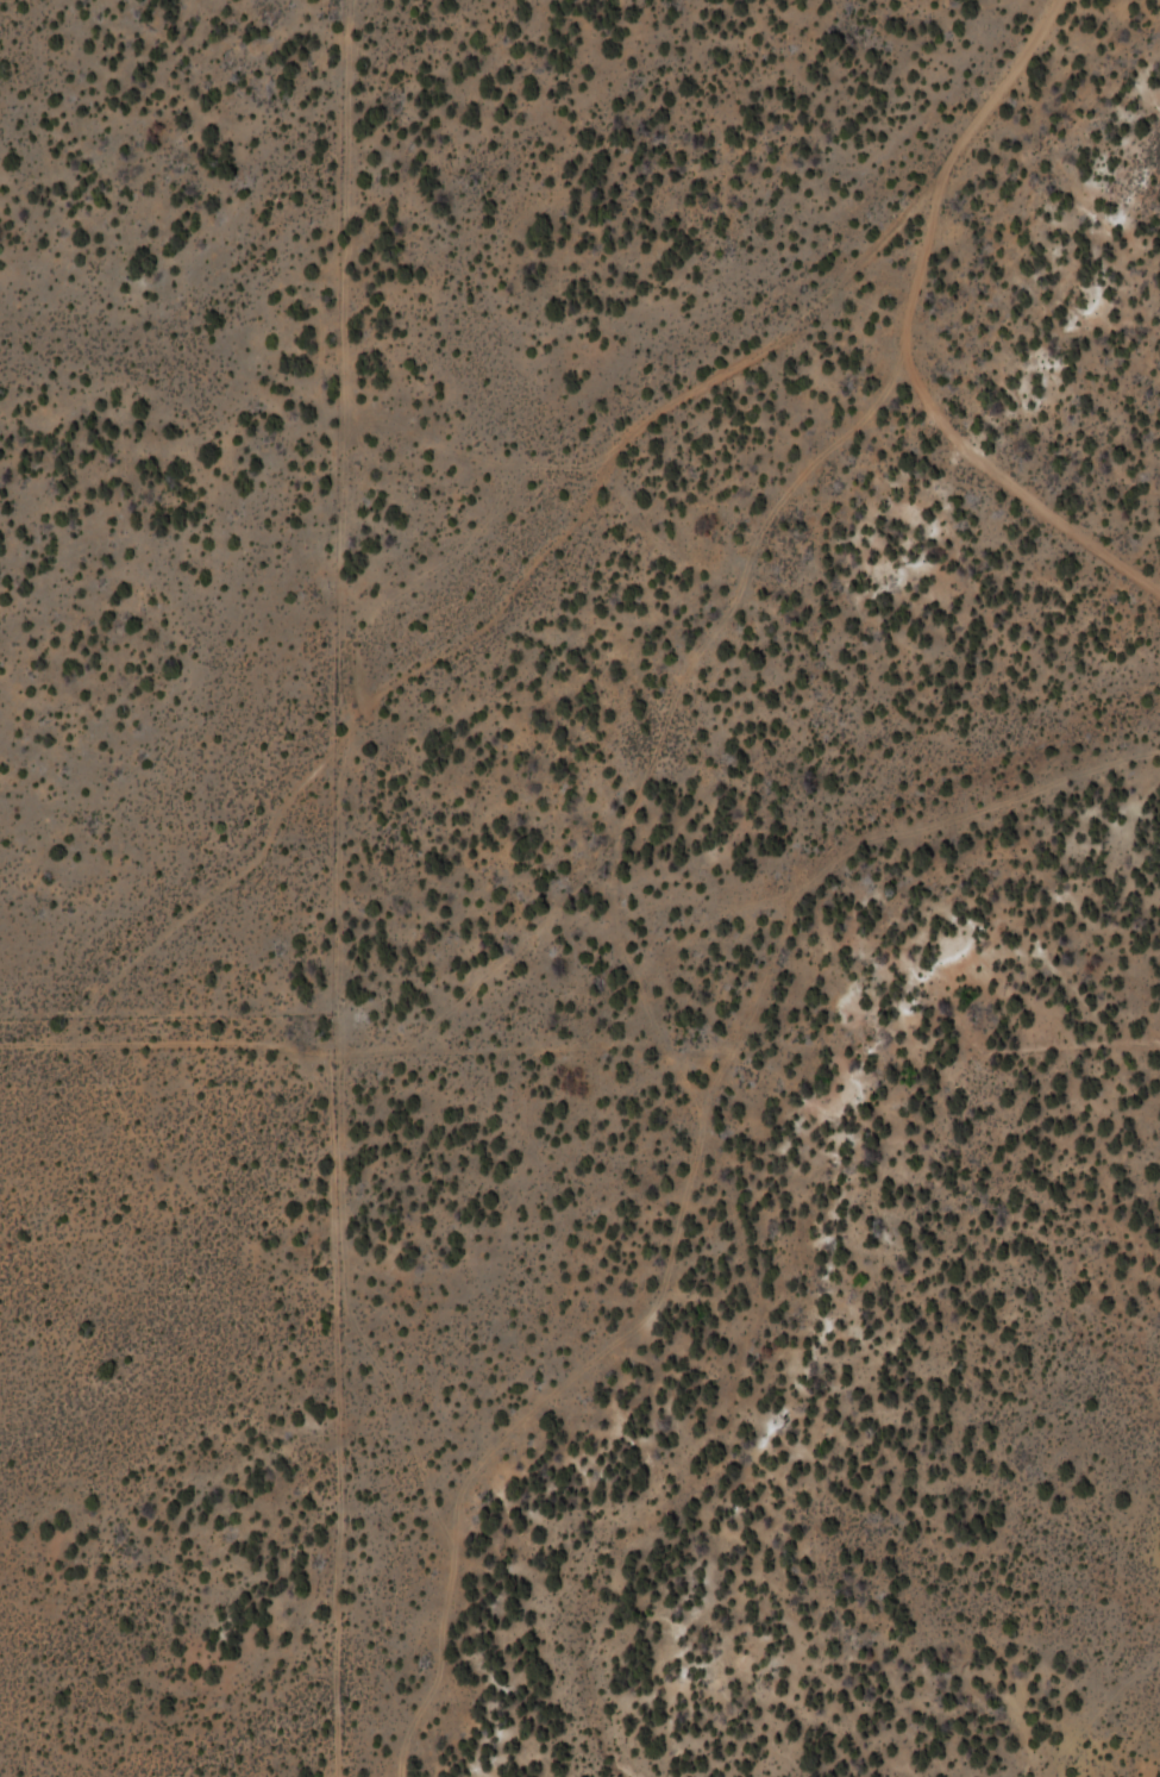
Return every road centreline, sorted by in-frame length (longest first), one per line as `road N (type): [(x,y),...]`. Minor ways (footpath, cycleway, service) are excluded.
road 1 (track): [(940,177),(797,326),(627,432),(604,463),(587,513),(484,627),(366,708),(287,800),(258,858),(46,1044),(0,1044)]
road 2 (track): [(905,362),(782,493),(758,531),(722,617),(677,683),(625,821),(422,1038),(318,1056),(234,1043),(46,1044)]
road 3 (track): [(905,362),(905,323),(940,177),(1058,0)]
road 4 (track): [(1159,594),(968,455),(916,389),(905,362)]

